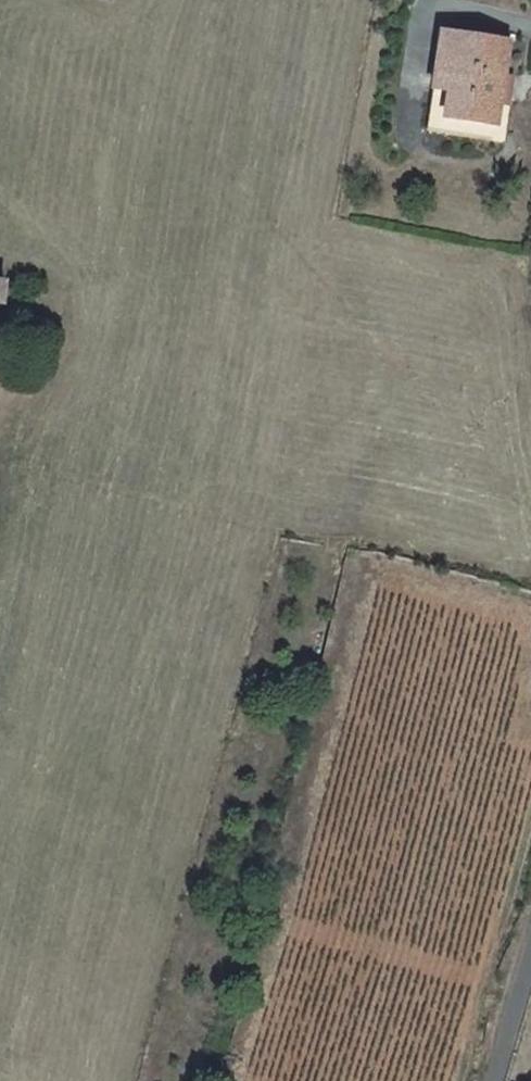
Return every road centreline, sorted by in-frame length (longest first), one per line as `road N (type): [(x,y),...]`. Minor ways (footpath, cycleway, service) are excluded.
road 1 (unclassified): [(530,965),(496,1080)]

